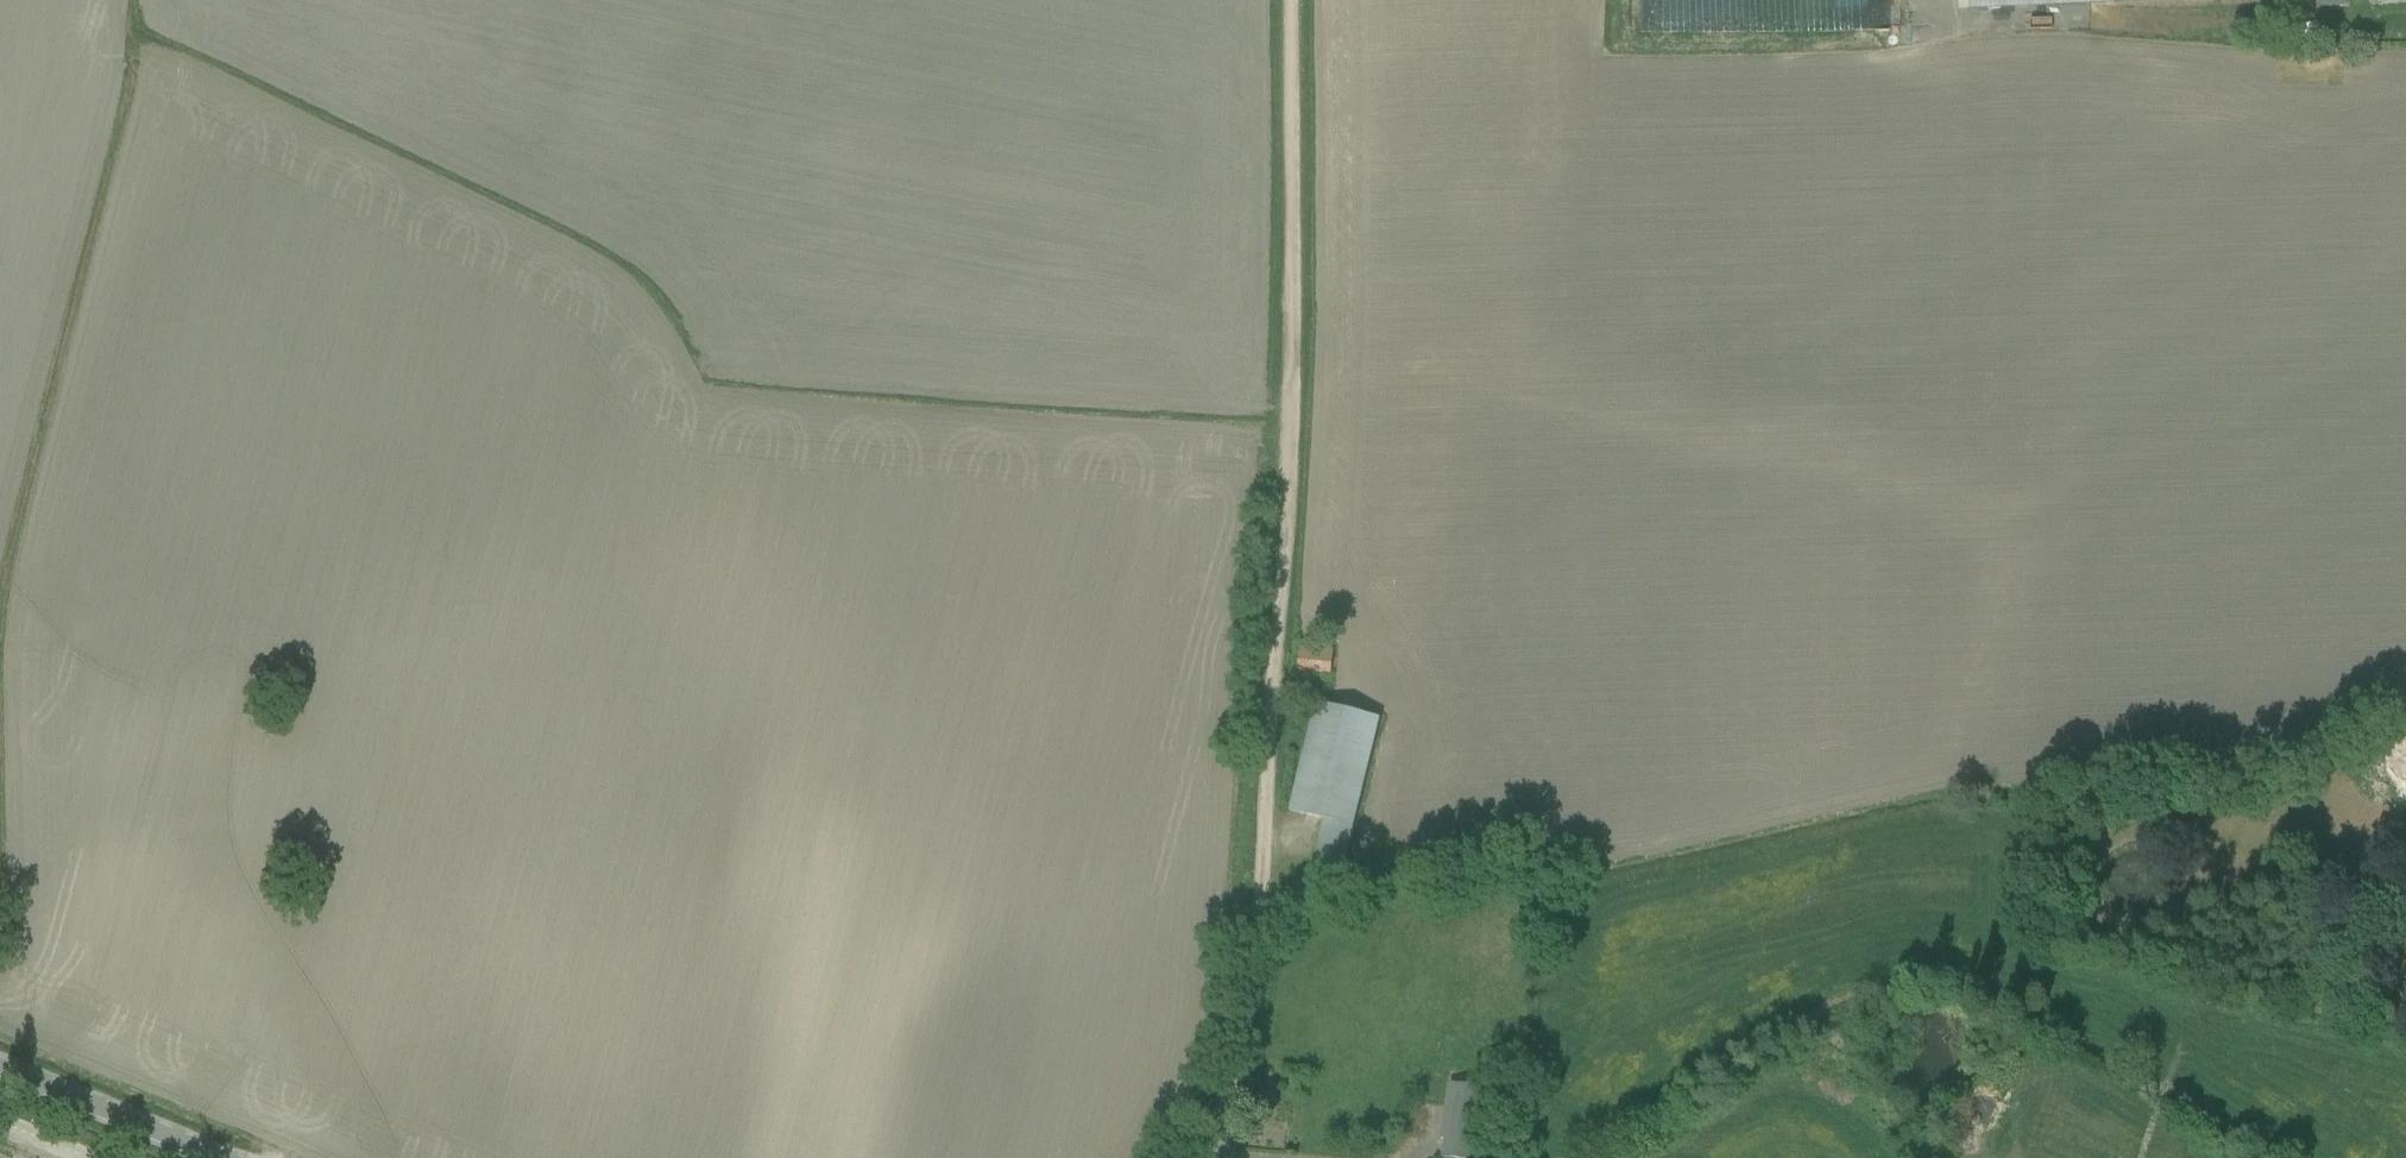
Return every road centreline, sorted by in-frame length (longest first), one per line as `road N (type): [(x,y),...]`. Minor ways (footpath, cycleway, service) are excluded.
road 1 (track): [(1232,1078),(1256,947),(1288,446),(1292,0)]
road 2 (secondary): [(216,1157),(0,1069)]

